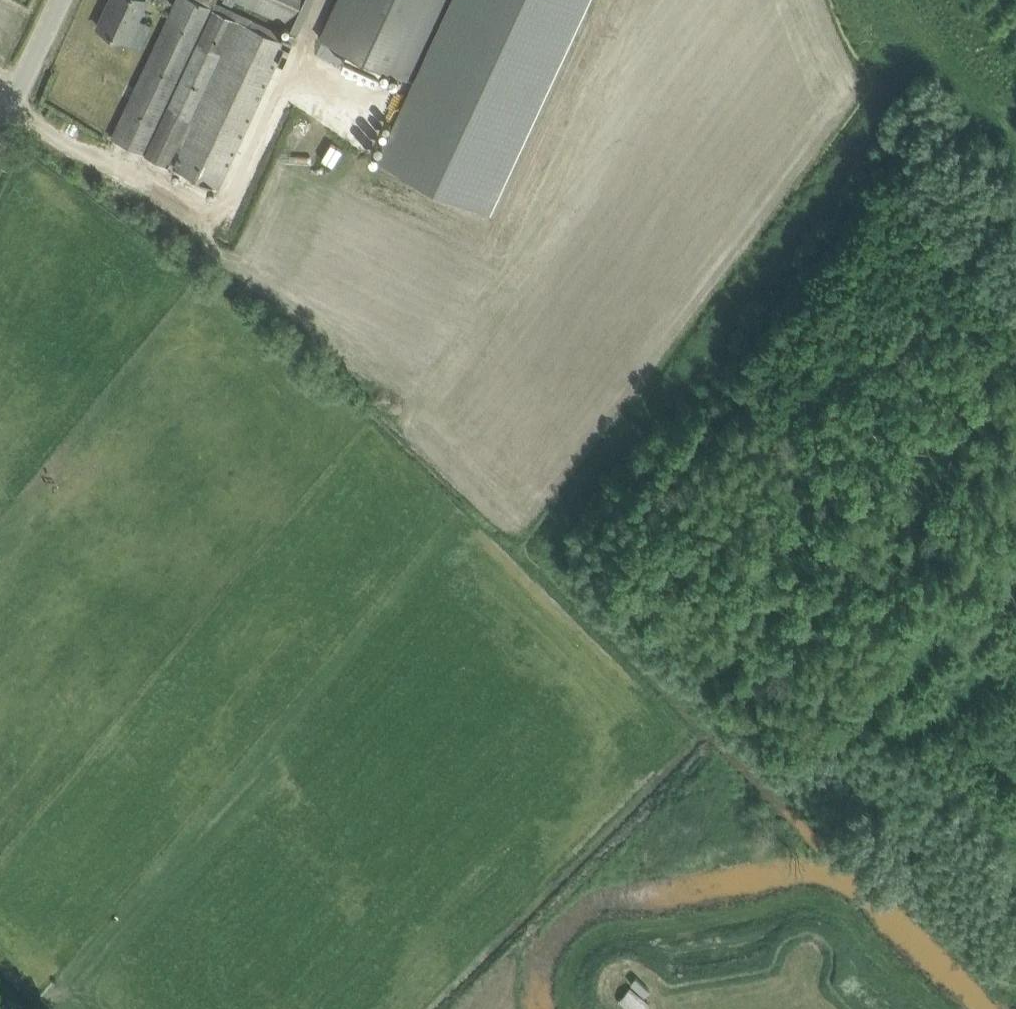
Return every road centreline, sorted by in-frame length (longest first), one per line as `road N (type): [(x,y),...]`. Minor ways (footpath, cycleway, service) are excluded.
road 1 (unclassified): [(0,126),(58,0)]

